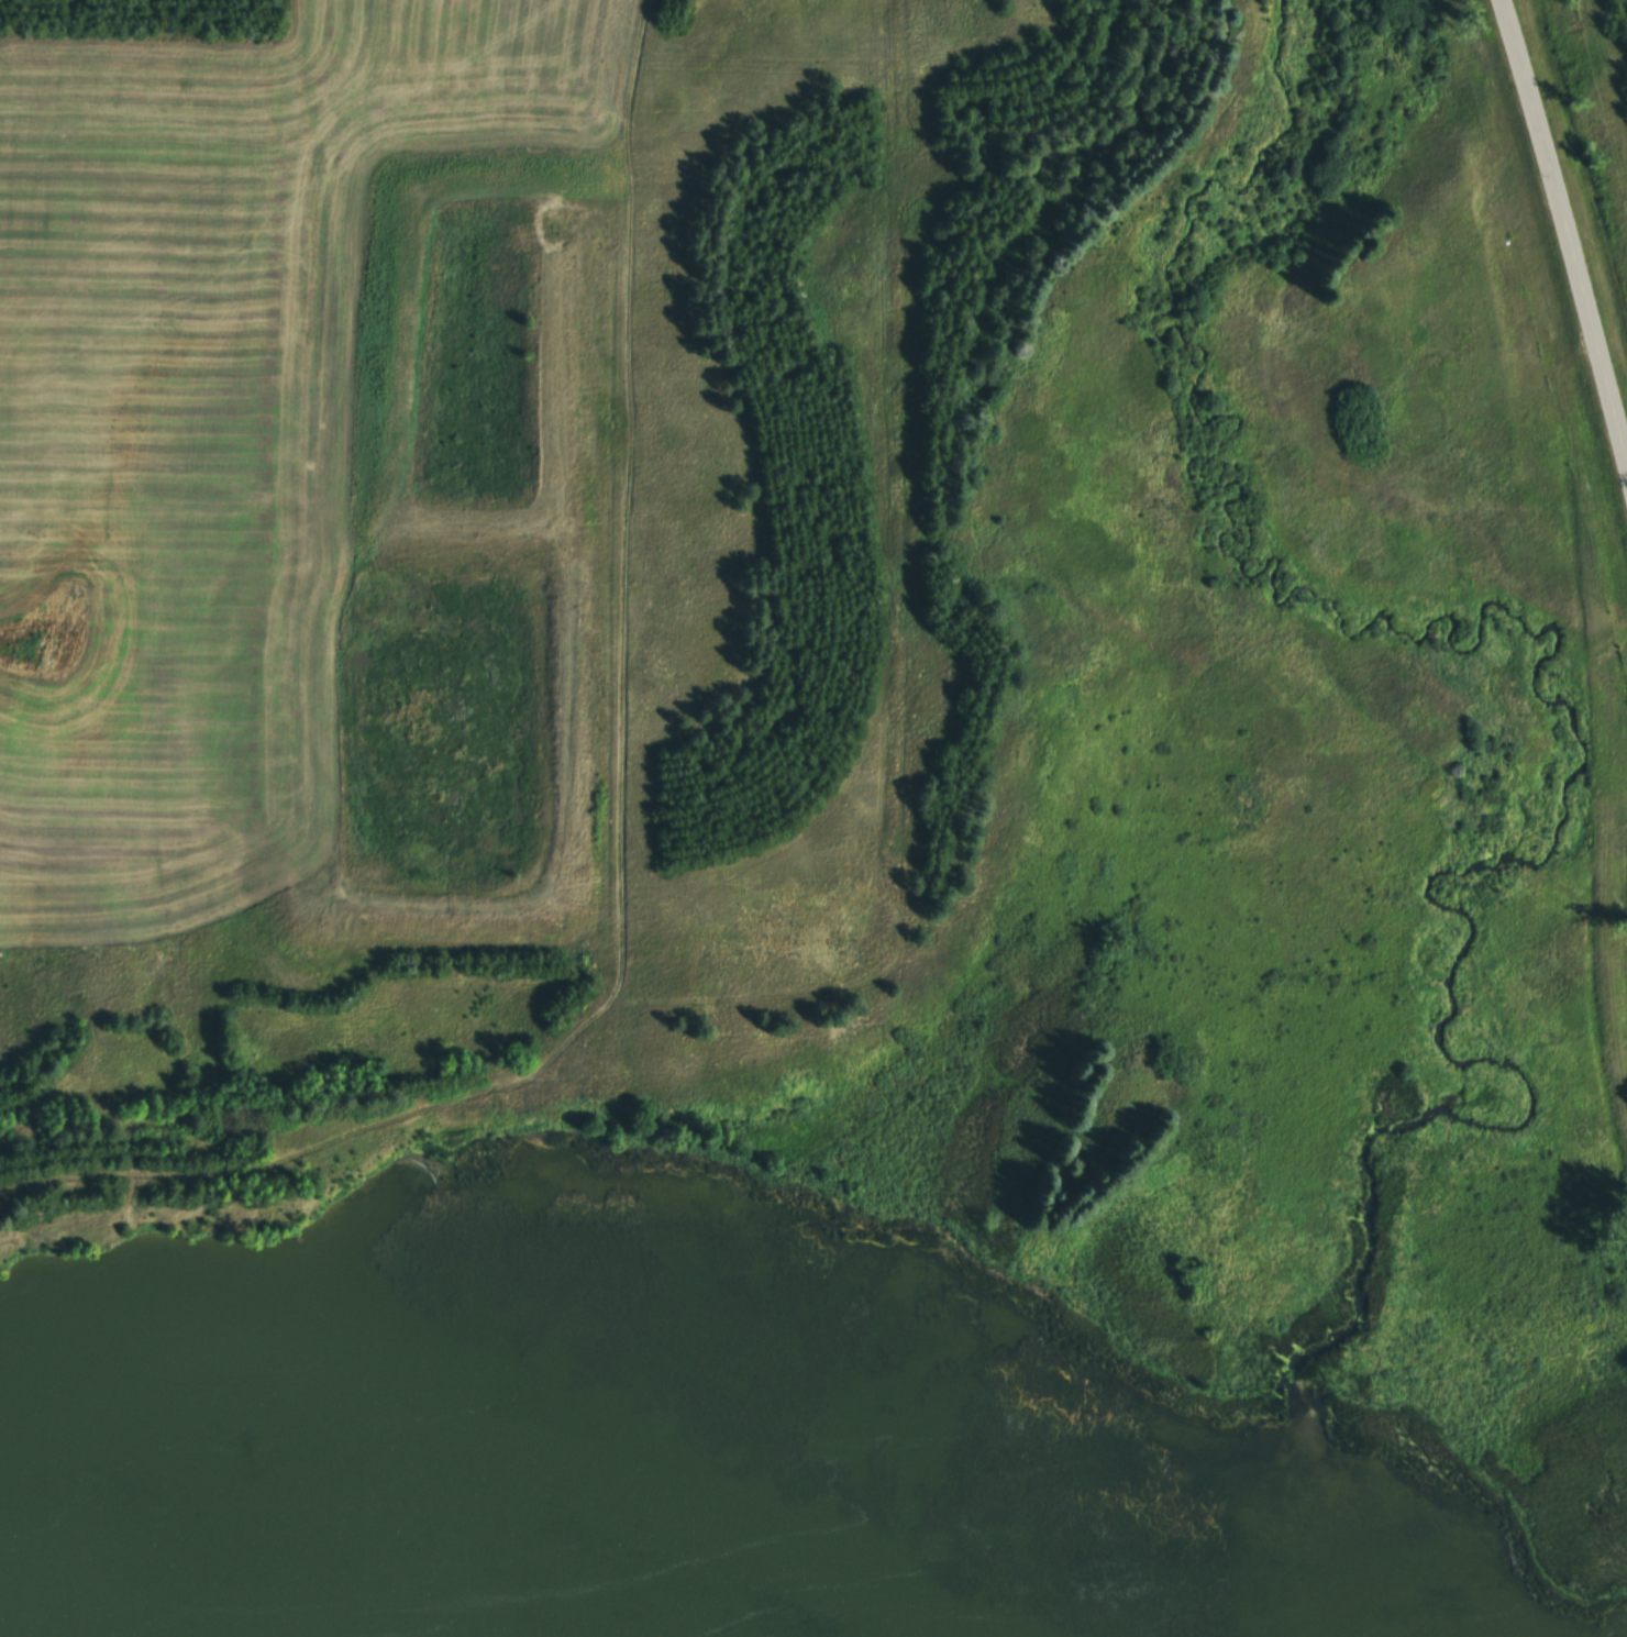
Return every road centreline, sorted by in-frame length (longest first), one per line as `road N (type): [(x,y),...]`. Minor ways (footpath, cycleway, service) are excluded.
road 1 (residential): [(1626,439),(1508,0)]

